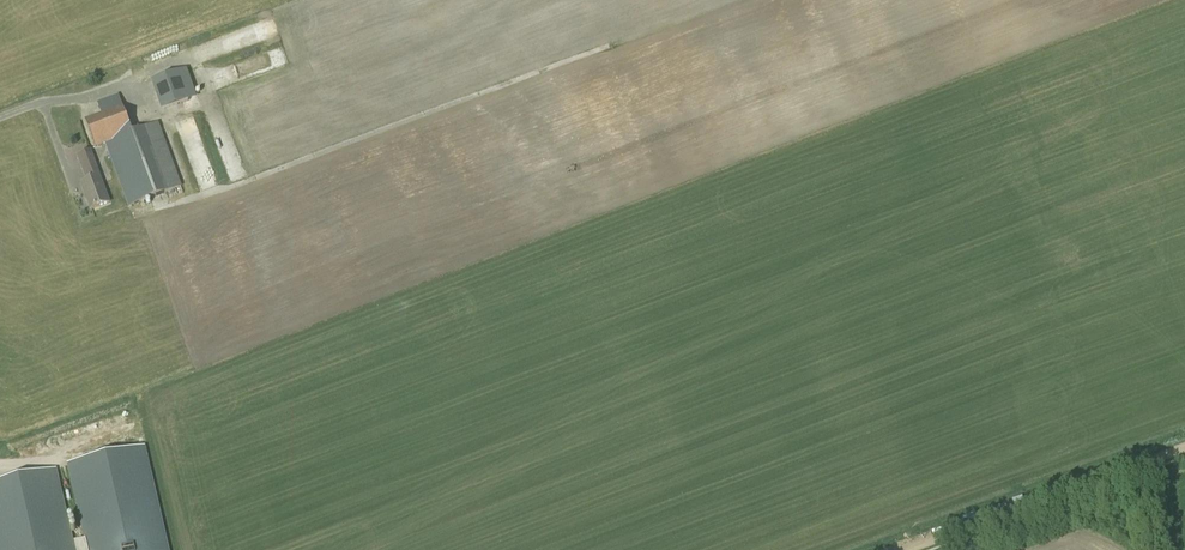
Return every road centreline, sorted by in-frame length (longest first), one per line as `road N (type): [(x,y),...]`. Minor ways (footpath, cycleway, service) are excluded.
road 1 (track): [(908,549),(1184,449)]

